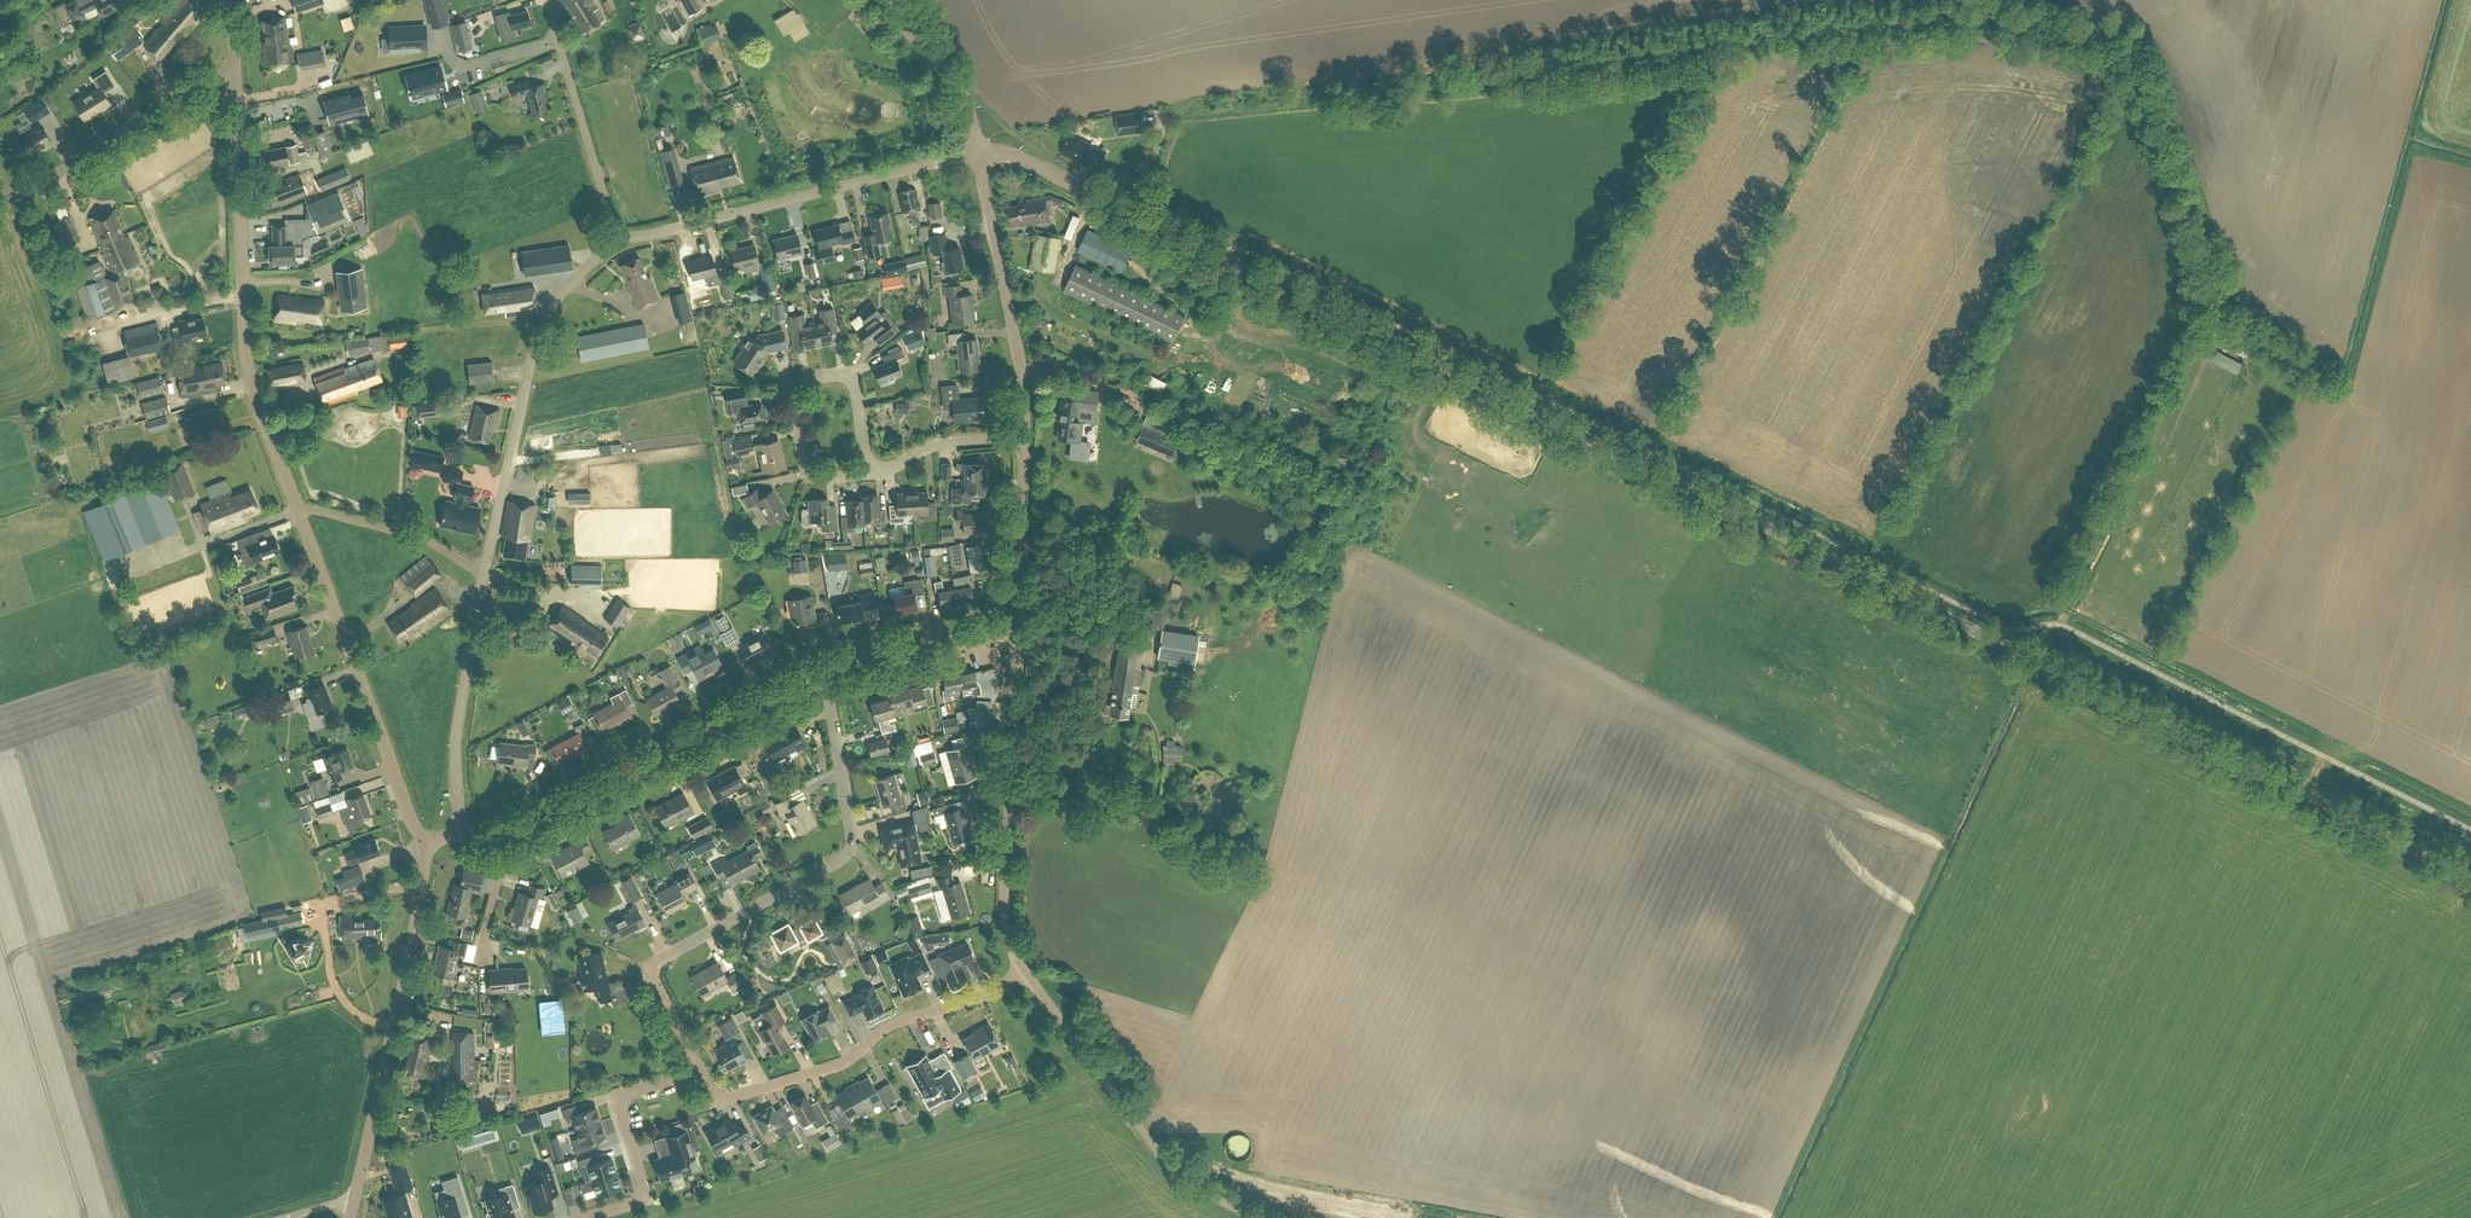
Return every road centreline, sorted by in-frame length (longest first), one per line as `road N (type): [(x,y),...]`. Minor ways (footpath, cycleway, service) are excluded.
road 1 (tertiary): [(2470,877),(1058,174),(1002,151),(977,152)]
road 2 (residential): [(698,1070),(652,966),(852,847),(823,668)]
road 3 (tertiary): [(298,513),(248,356),(234,71)]
road 4 (residential): [(698,1070),(716,1098),(731,1098),(849,1061),(887,1027),(997,991),(1023,965)]
road 5 (unclassified): [(617,239),(977,152)]
road 6 (residential): [(496,837),(823,668)]
road 7 (unclassified): [(485,570),(543,322),(617,239)]
road 8 (tertiary): [(354,1203),(424,845)]
road 9 (tertiary): [(424,845),(298,513)]
road 10 (unclassified): [(1252,1217),(1200,1191),(1161,1157),(1023,965)]
road 11 (unclassified): [(1023,965),(1004,902),(1017,629)]
road 12 (unclassified): [(1024,439),(1023,383),(977,152)]
road 13 (unclassified): [(0,206),(217,74),(234,71)]
road 14 (unclassified): [(461,831),(456,738),(485,570)]
road 15 (residential): [(617,239),(549,0)]
road 16 (residential): [(588,1217),(637,1202),(644,1187),(622,1113),(627,1093),(698,1070)]
road 17 (residential): [(868,471),(809,474),(792,398),(800,382),(845,372),(856,381)]
road 18 (residential): [(485,570),(408,533),(314,509),(298,513)]
road 19 (residential): [(823,668),(1017,629)]
road 20 (unclassified): [(1017,629),(1024,439)]
road 21 (tertiary): [(977,152),(968,103),(888,0)]
road 22 (residential): [(868,471),(950,442),(1024,439)]

